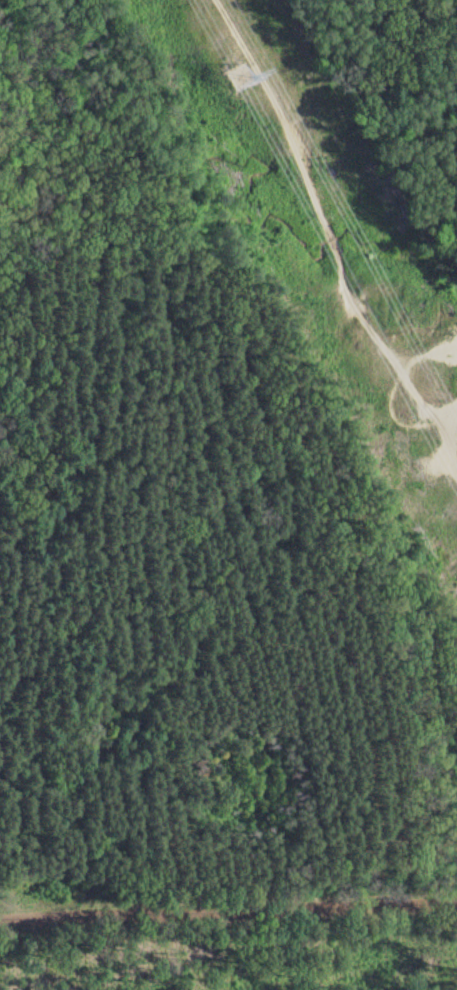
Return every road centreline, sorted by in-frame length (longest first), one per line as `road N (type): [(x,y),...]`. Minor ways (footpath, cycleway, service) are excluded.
road 1 (residential): [(456,900),(0,917)]

